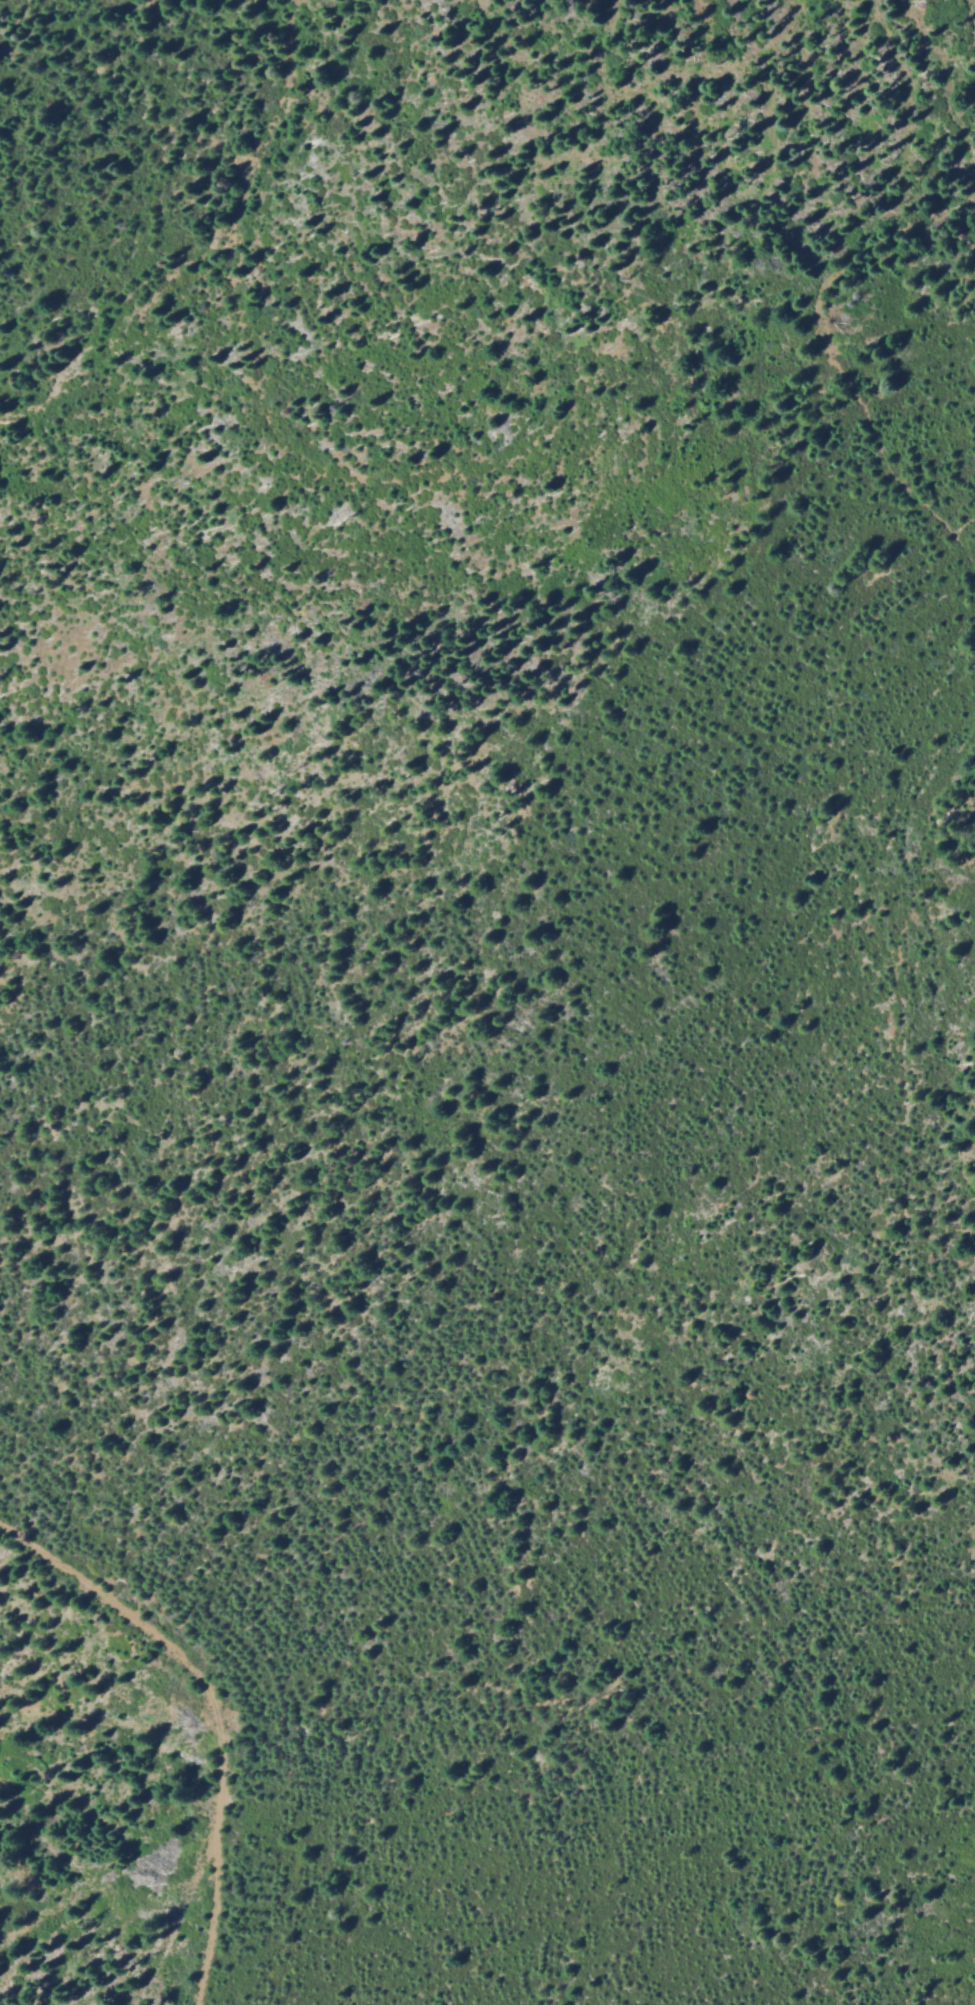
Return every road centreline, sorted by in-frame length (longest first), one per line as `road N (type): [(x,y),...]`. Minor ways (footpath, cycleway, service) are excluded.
road 1 (track): [(0,1520),(146,1620),(234,1705),(232,1788),(198,2004)]
road 2 (track): [(0,416),(18,415),(46,397),(90,344),(226,233),(312,49),(305,0)]
road 3 (track): [(916,490),(864,433),(819,304),(840,263),(974,201)]

